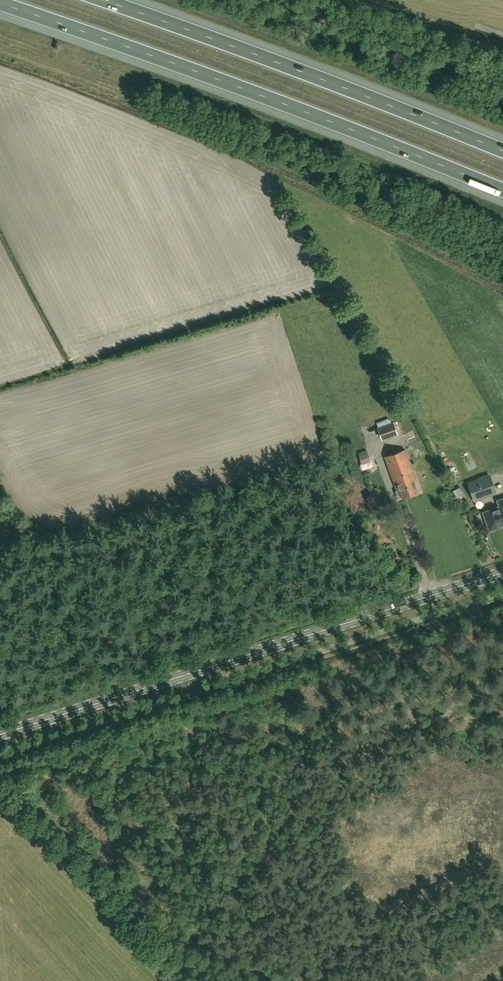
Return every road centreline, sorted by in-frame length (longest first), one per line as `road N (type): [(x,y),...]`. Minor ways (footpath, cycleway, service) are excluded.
road 1 (motorway): [(0,3),(502,190)]
road 2 (secondary): [(0,735),(502,572)]
road 3 (motorway): [(502,151),(104,0)]

